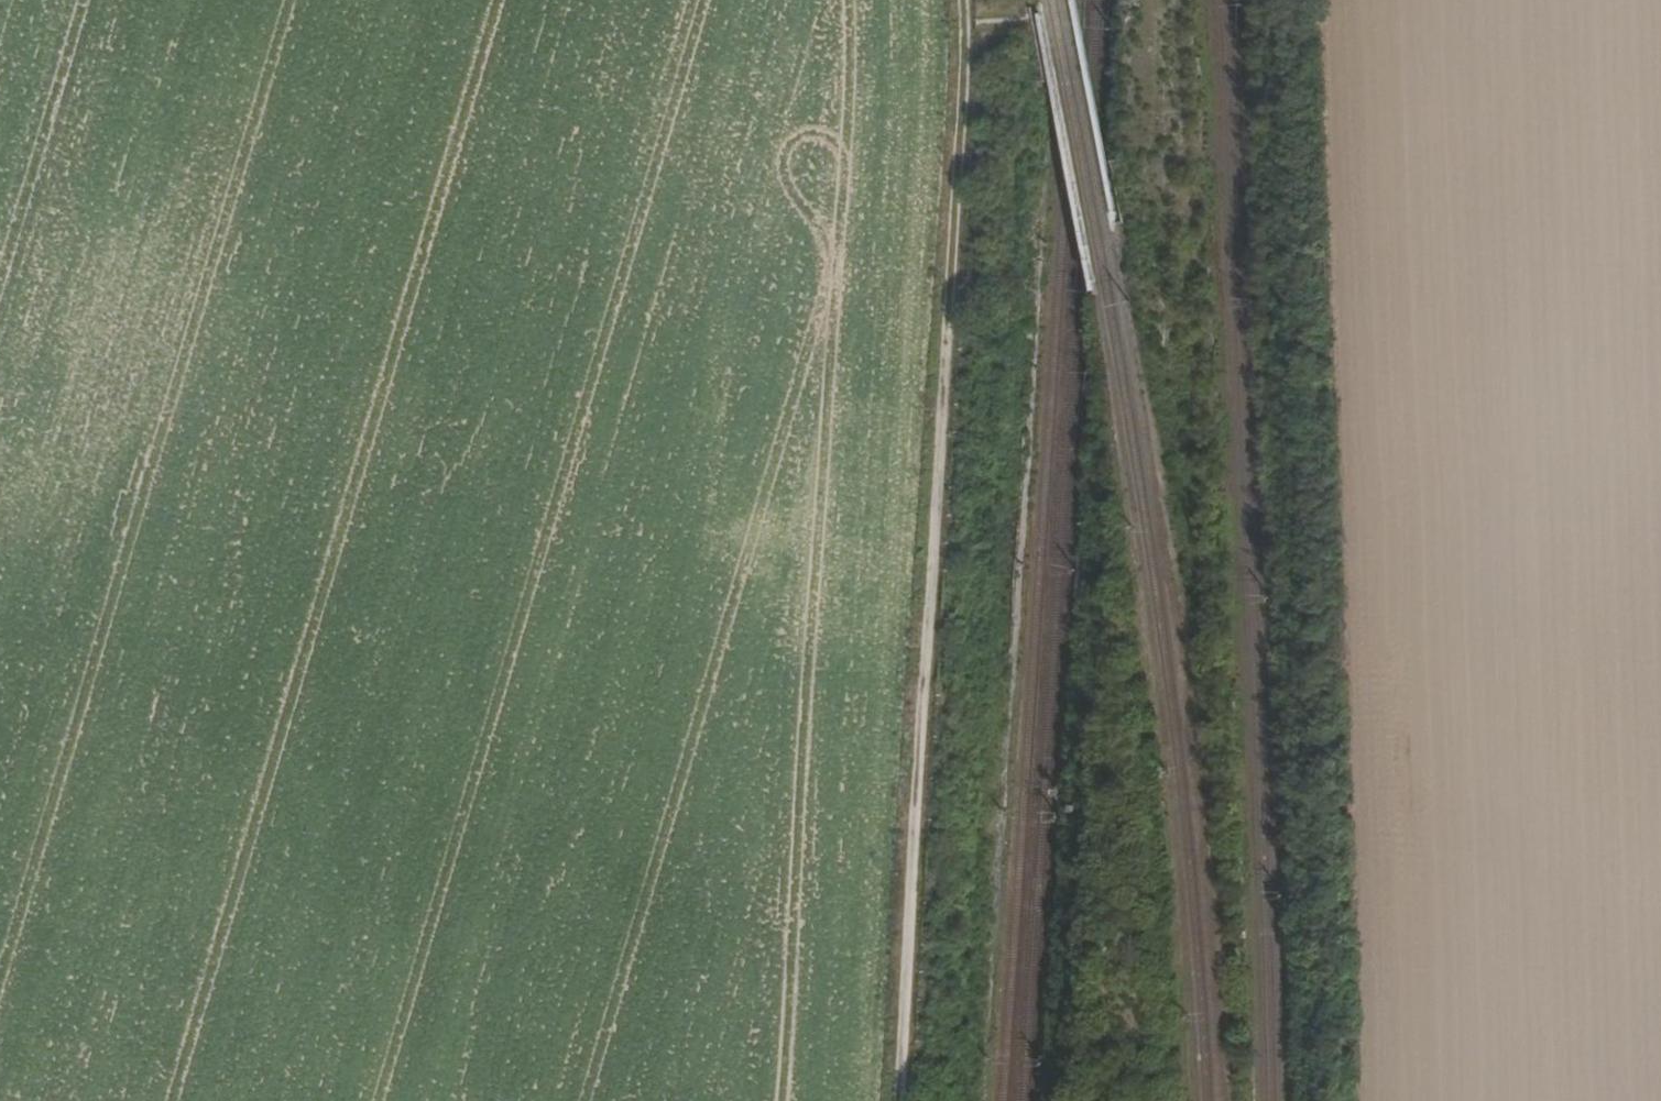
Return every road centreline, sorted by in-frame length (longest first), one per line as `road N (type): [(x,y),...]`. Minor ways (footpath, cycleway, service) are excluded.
road 1 (track): [(899,1100),(966,95),(965,0)]

